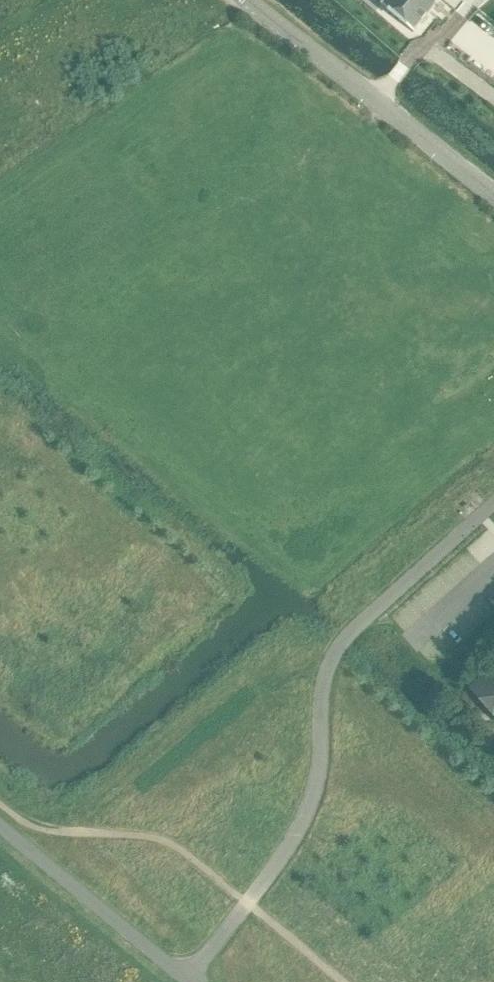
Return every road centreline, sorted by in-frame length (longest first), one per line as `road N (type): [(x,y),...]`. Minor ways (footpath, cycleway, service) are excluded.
road 1 (tertiary): [(493,195),(245,0)]

